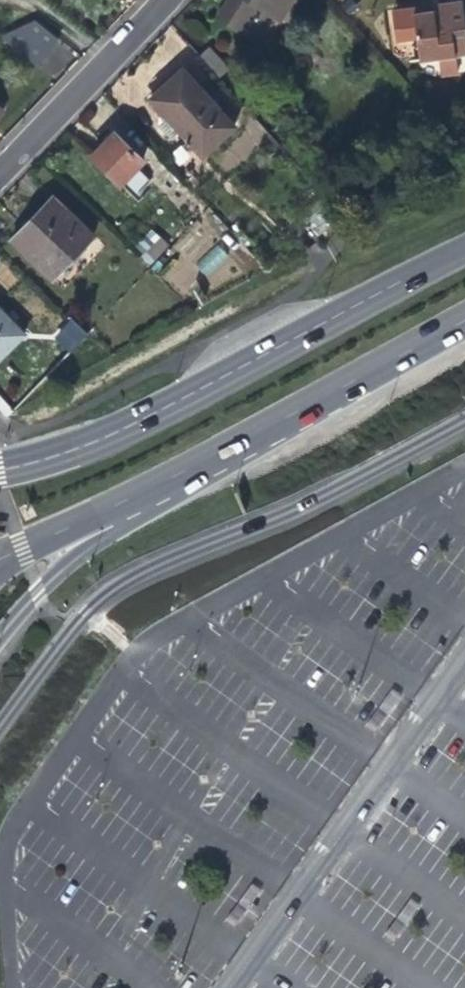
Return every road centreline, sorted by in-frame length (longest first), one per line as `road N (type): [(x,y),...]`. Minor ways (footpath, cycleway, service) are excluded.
road 1 (secondary): [(464,247),(66,453),(0,468)]
road 2 (secondary): [(127,499),(464,309)]
road 3 (residential): [(150,0),(0,166)]
road 4 (secondary): [(0,634),(113,533),(127,499)]
road 5 (secondary): [(0,563),(127,499)]

